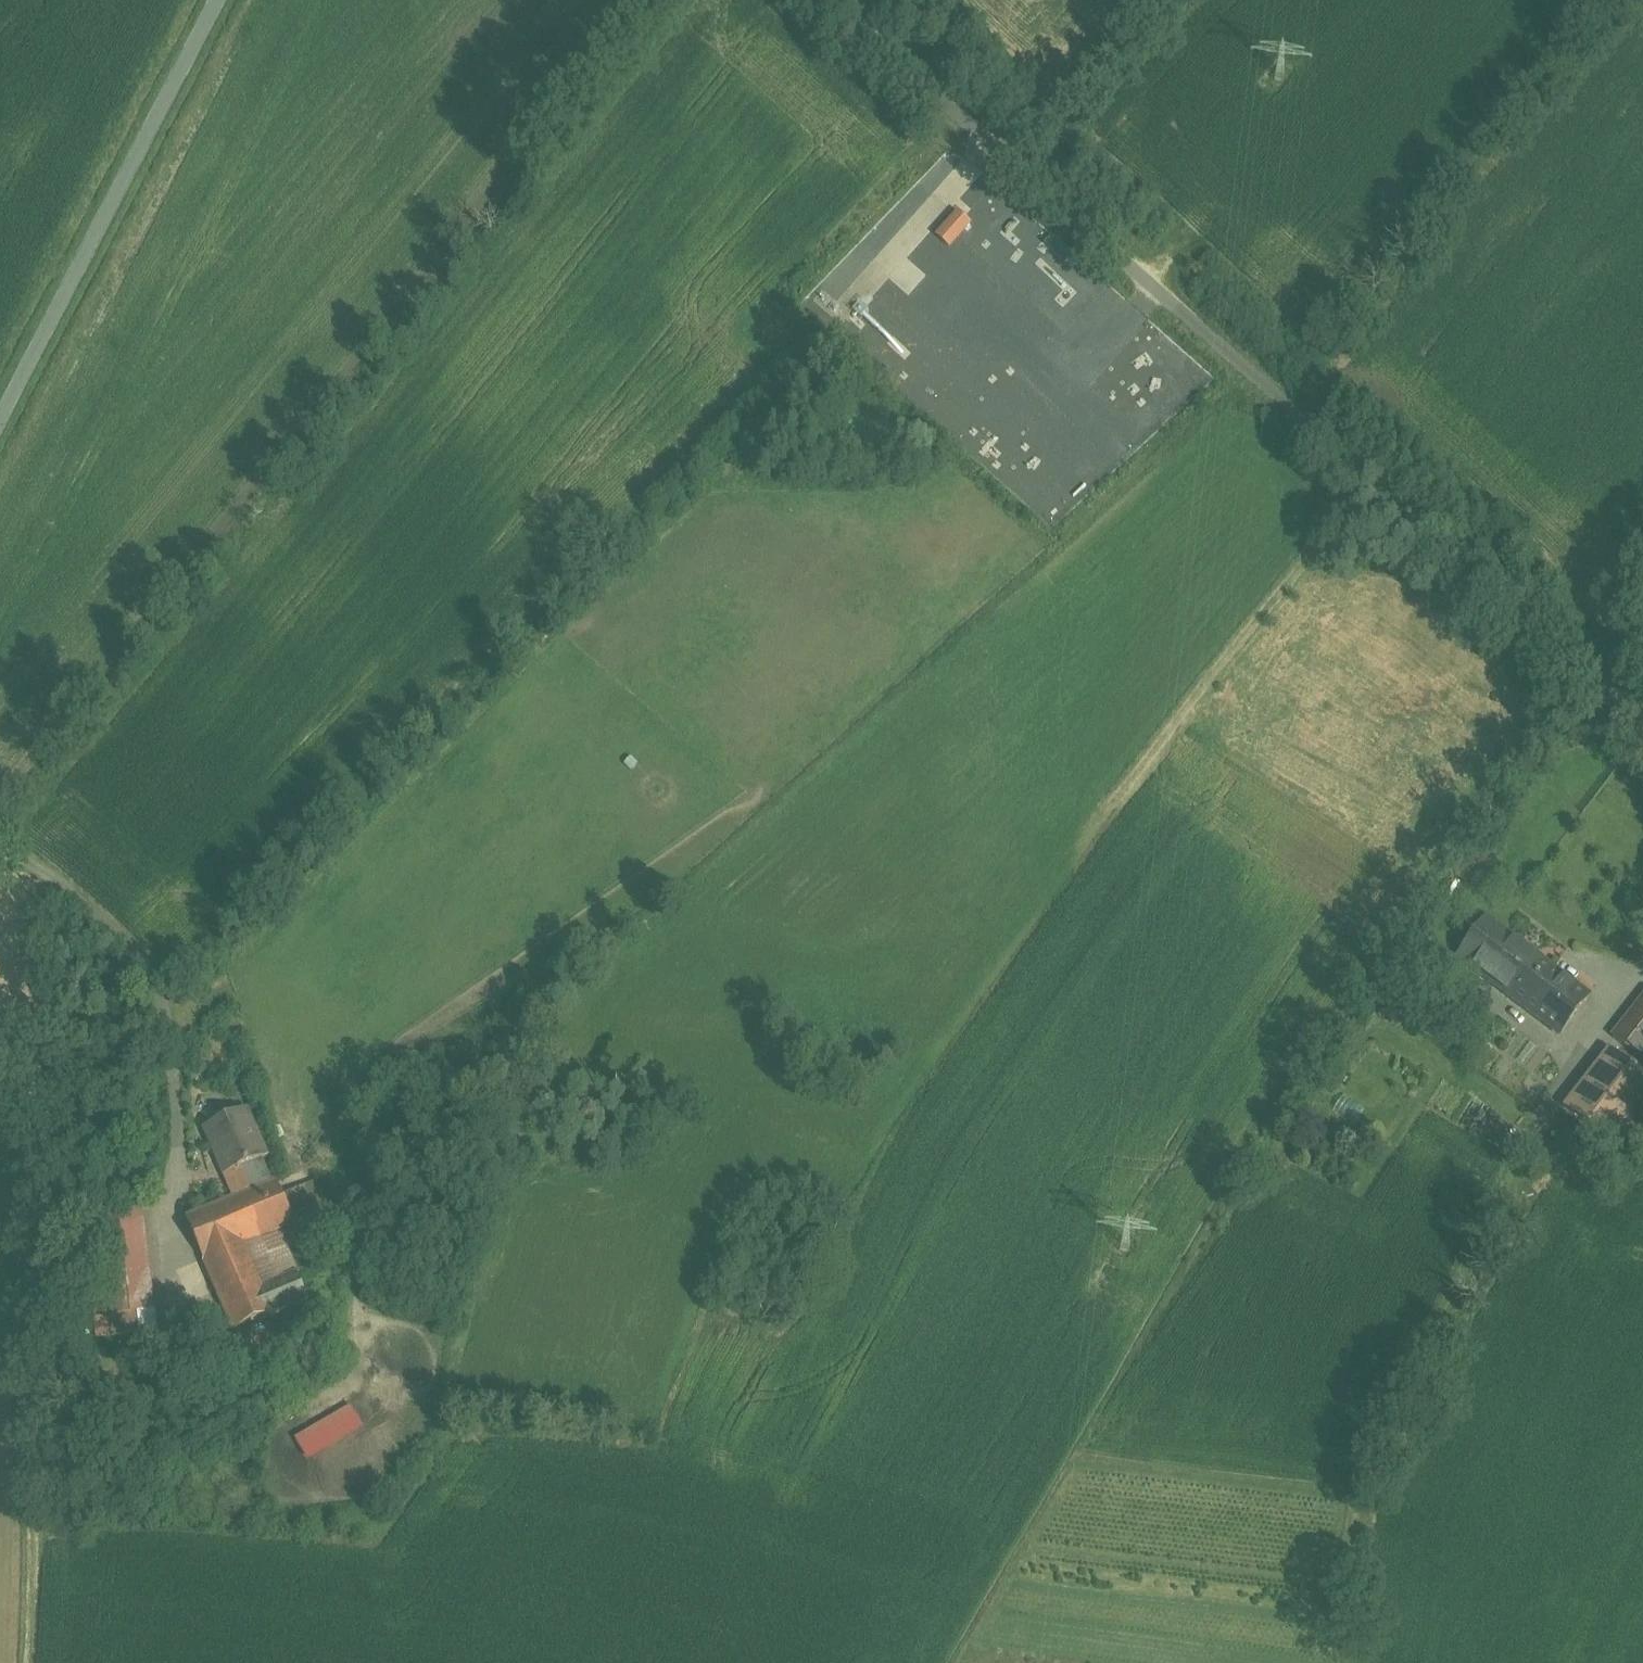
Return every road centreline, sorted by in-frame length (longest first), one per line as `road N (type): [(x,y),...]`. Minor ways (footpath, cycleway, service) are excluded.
road 1 (unclassified): [(824,0),(996,160),(1581,669),(1642,734)]
road 2 (unclassified): [(219,0),(0,419)]
road 3 (unclassified): [(0,840),(98,911),(162,974),(179,1177)]
road 4 (track): [(1150,0),(996,160)]

